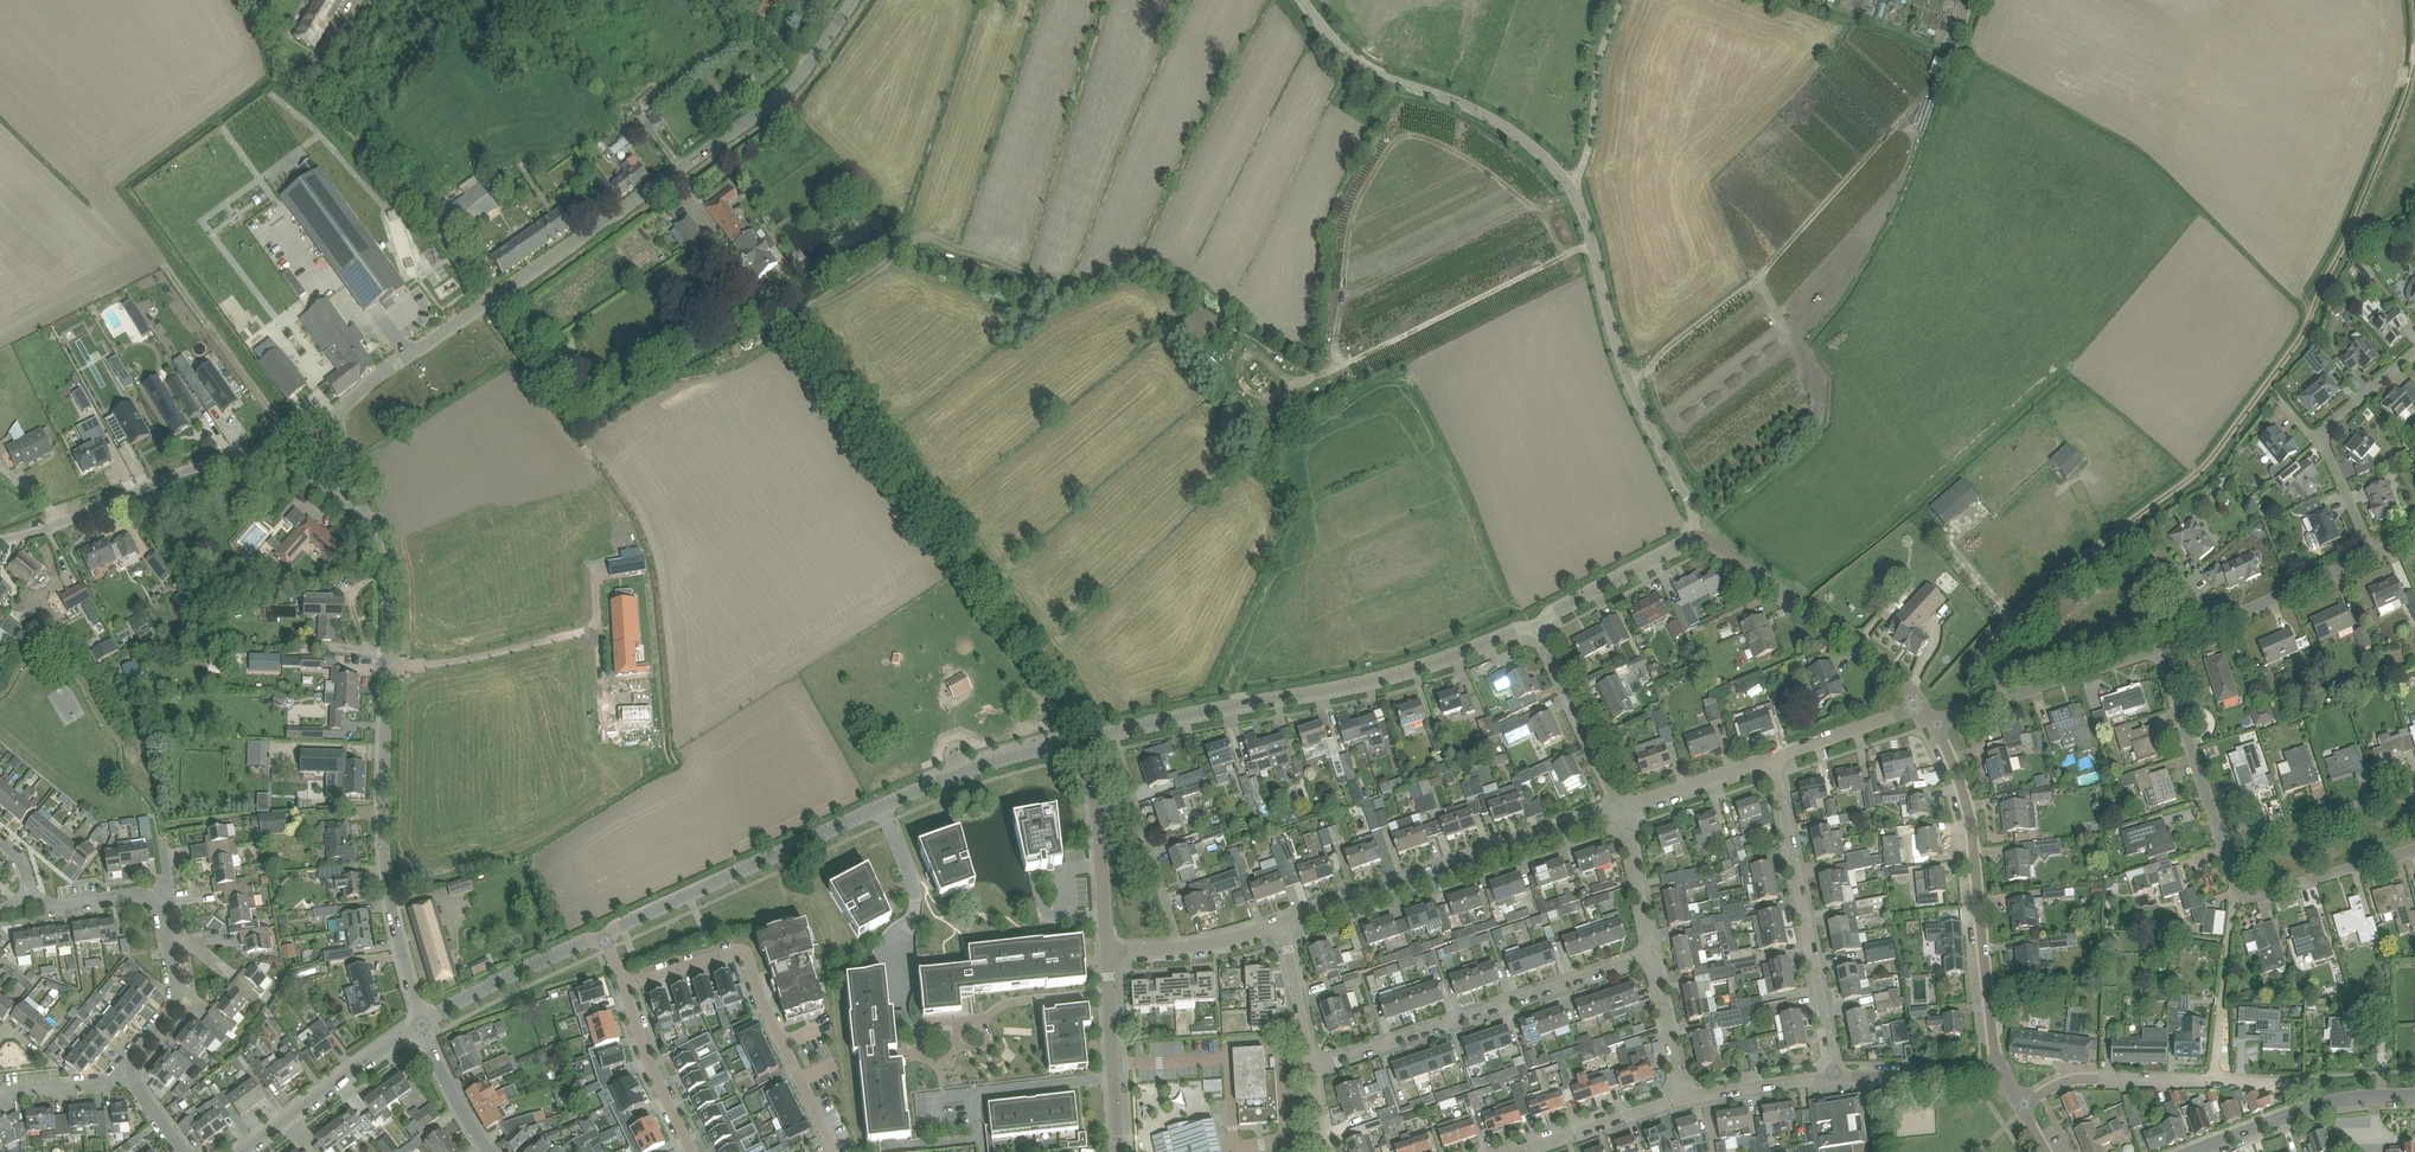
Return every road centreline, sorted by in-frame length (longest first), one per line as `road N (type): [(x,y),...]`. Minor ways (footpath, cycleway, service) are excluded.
road 1 (unclassified): [(1693,533),(1692,509),(1616,354),(1593,246),(1569,183),(1508,126),(1359,64),(1304,0)]
road 2 (unclassified): [(335,407),(789,93),(855,0)]
road 3 (unclassified): [(599,934),(992,759),(1071,741)]
road 4 (unclassified): [(418,1018),(378,862),(381,598),(369,522)]
road 5 (unclassified): [(1071,741),(1423,668),(1537,621)]
road 6 (unclassified): [(2003,1076),(1972,825),(1934,720)]
road 7 (residential): [(1307,1067),(1653,954)]
road 8 (residential): [(1280,925),(1623,807)]
road 9 (residential): [(619,983),(741,950),(832,1151)]
road 10 (residential): [(1835,1076),(1774,756)]
road 11 (unclassified): [(1926,706),(1891,666),(1693,533)]
road 12 (residential): [(2020,1109),(2081,1079),(2293,1084)]
road 13 (residential): [(0,540),(176,472),(242,459)]
road 14 (unclassified): [(2369,554),(2322,444),(2329,423),(2414,353)]
road 15 (unclassified): [(1934,720),(2157,650)]
road 16 (unclassified): [(2157,650),(2369,554)]
road 17 (tertiary): [(2192,1151),(2320,1104),(2414,1094)]
road 18 (residential): [(245,1151),(418,1018)]
road 19 (unclassified): [(2414,853),(2279,895),(2230,900),(2228,876)]
road 20 (unclassified): [(1105,945),(1071,741)]
road 21 (unclassified): [(1119,1151),(1105,945)]
road 22 (residential): [(1623,807),(1537,621)]
road 23 (unclassified): [(2218,840),(2414,795)]
road 24 (unclassified): [(2157,650),(2218,840)]
road 25 (unclassified): [(418,1018),(599,934)]
road 26 (track): [(1569,183),(1591,141),(1602,46),(1622,0)]
road 27 (residential): [(619,983),(695,1151)]
road 28 (unclassified): [(1537,621),(1693,533)]
road 29 (residential): [(1105,945),(1201,945),(1280,925)]
road 30 (residential): [(1515,1151),(1682,1097)]
road 31 (residential): [(31,892),(62,904),(146,894),(165,908),(171,937)]
road 32 (residential): [(1835,1076),(2003,1076)]
road 33 (residential): [(1774,756),(1926,706)]
road 34 (residential): [(1623,807),(1774,756)]
road 35 (residential): [(1682,1097),(1835,1076)]
road 36 (residential): [(171,937),(174,1002),(129,1077)]
road 37 (residential): [(488,1151),(447,1099),(418,1018)]
road 38 (residential): [(1653,954),(1623,807)]
road 39 (residential): [(1682,1097),(1653,954)]
road 40 (residential): [(1307,1067),(1280,925)]
road 41 (unclassified): [(369,522),(333,495),(242,459)]
road 42 (residential): [(0,1092),(129,1077)]

